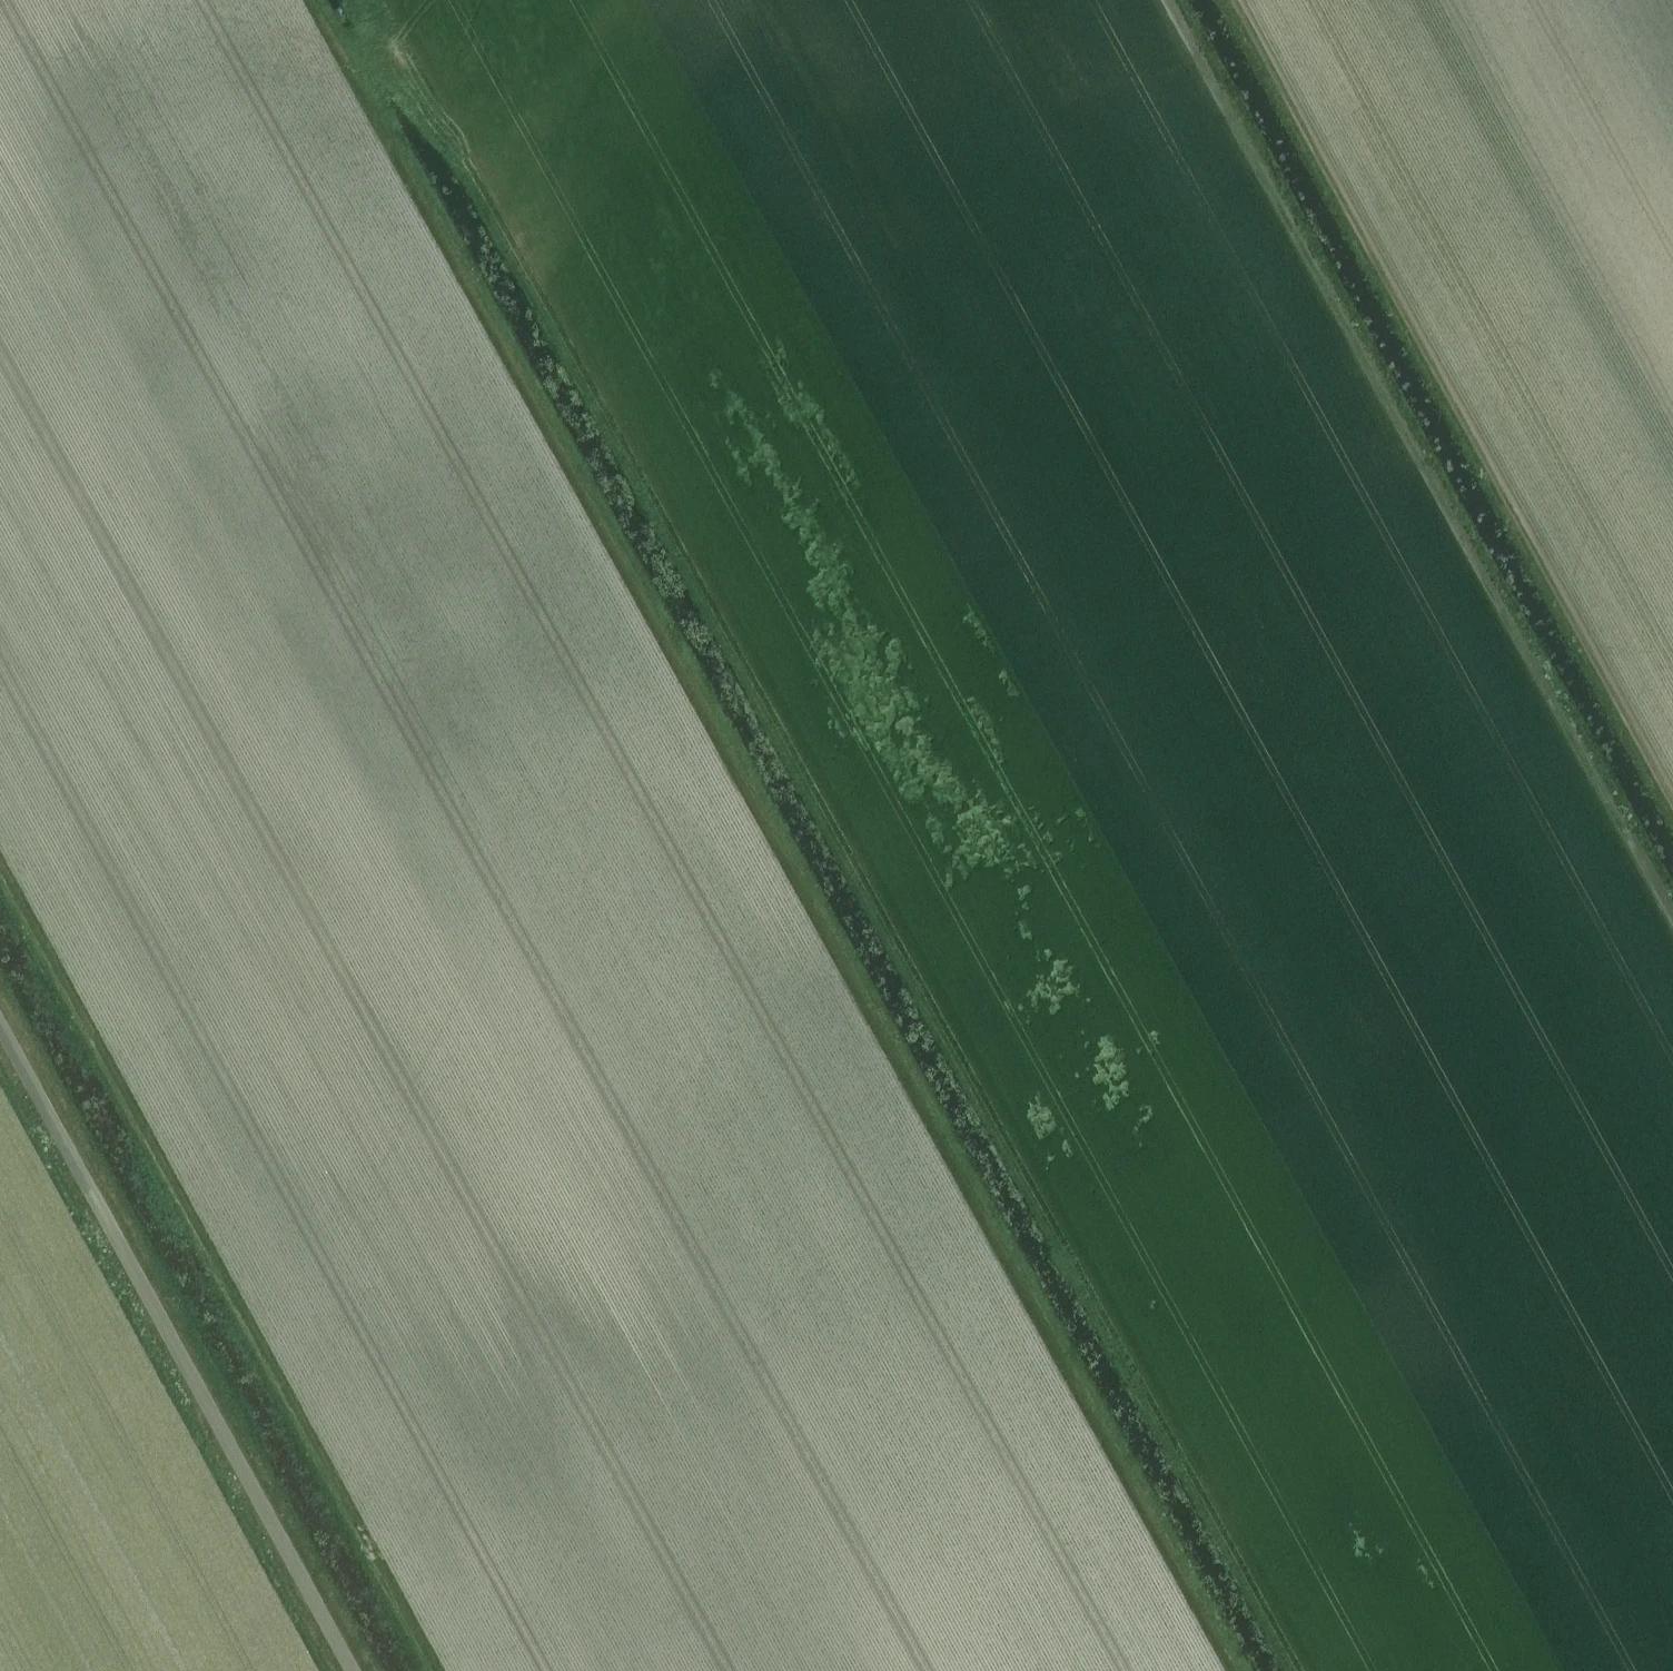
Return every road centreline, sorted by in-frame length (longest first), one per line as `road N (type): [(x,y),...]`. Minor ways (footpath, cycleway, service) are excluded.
road 1 (unclassified): [(359,1670),(0,1020)]

